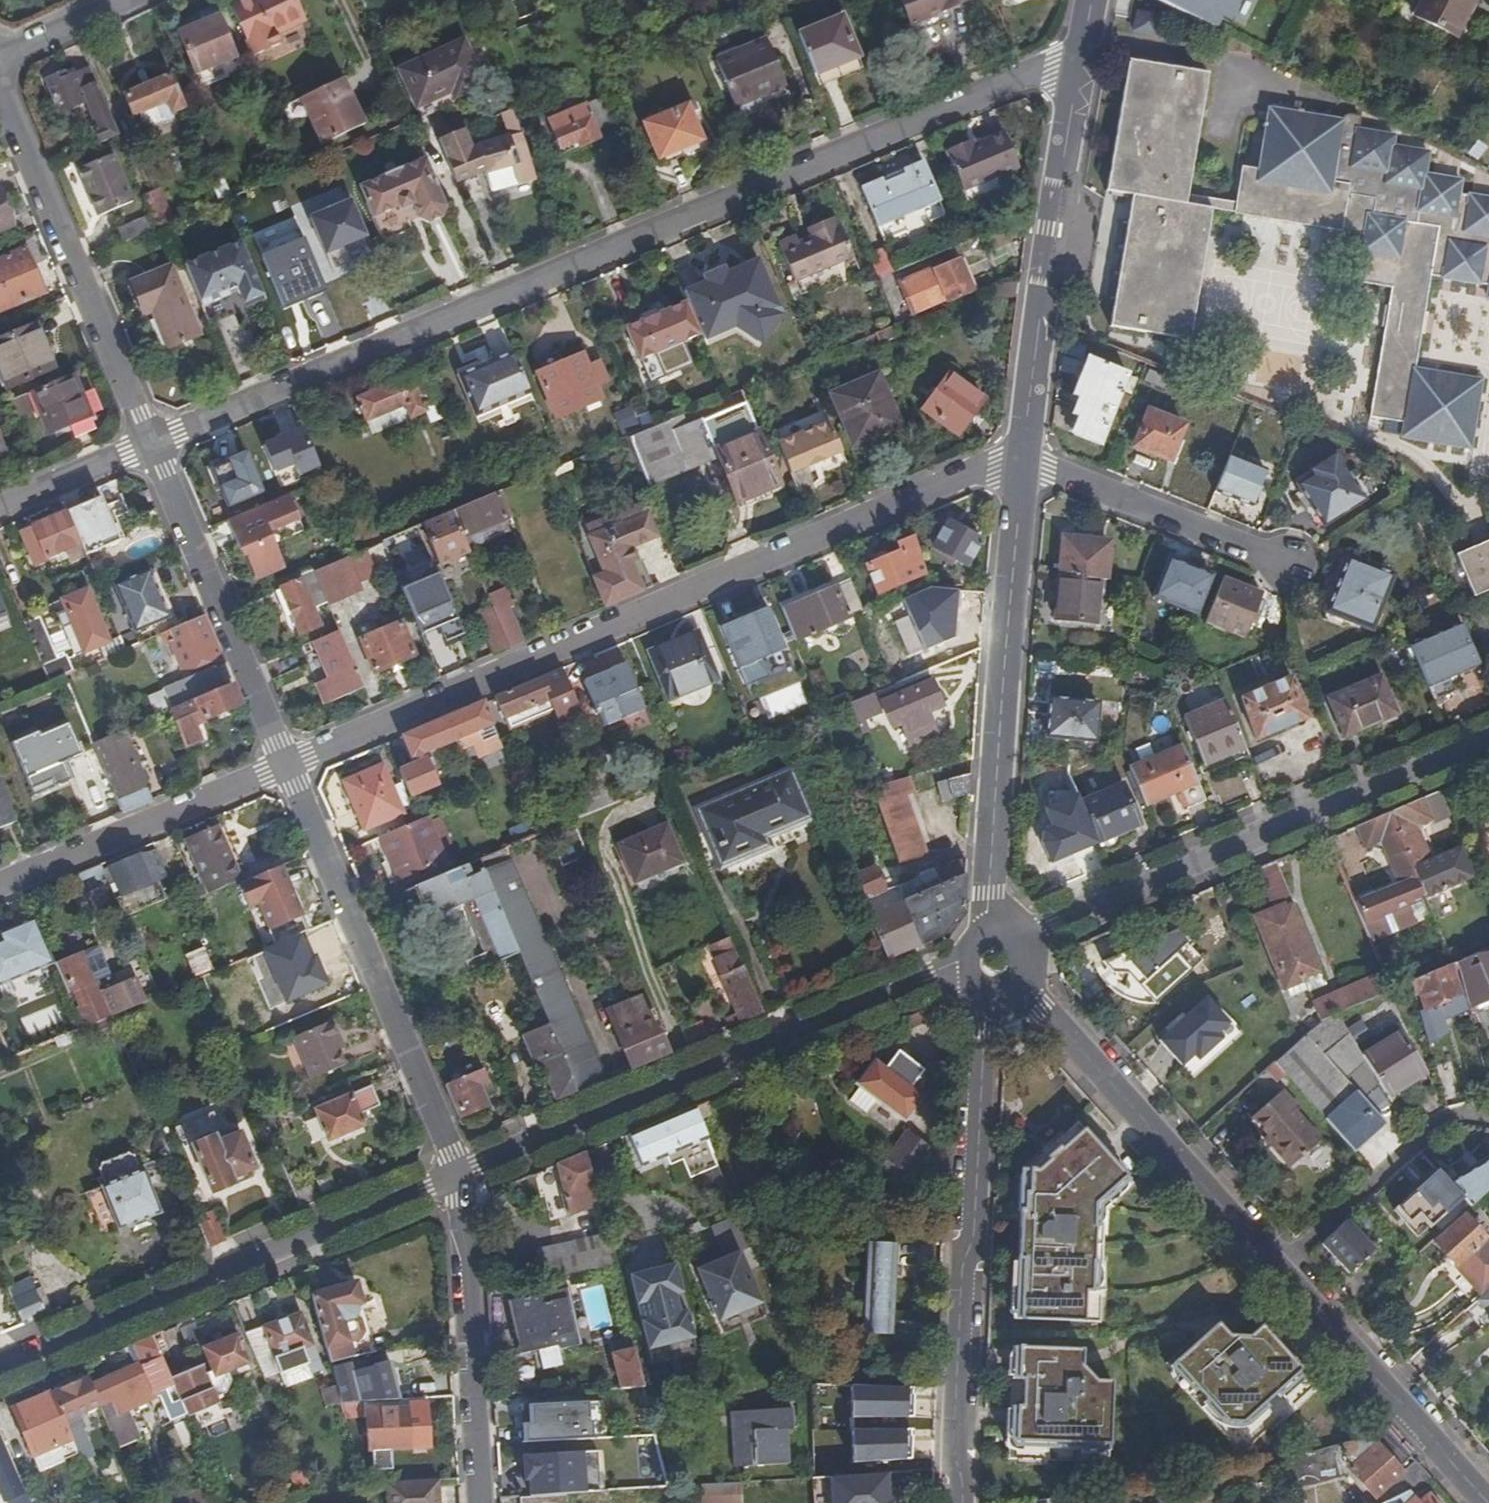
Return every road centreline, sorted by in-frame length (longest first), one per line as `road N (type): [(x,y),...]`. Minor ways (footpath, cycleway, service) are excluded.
road 1 (residential): [(151,444),(1077,63)]
road 2 (residential): [(287,764),(995,463),(1023,464)]
road 3 (residential): [(457,1171),(932,975),(962,972)]
road 4 (residential): [(963,1502),(953,1454),(962,1268),(973,1239),(990,996)]
road 5 (residential): [(1488,738),(1050,924),(1027,947)]
road 6 (residential): [(0,1364),(457,1171)]
road 7 (residential): [(988,928),(1023,464)]
road 8 (residential): [(287,764),(457,1171)]
road 9 (residential): [(1023,464),(1039,276),(1077,63)]
road 10 (residential): [(0,92),(151,444)]
road 11 (residential): [(1276,1269),(1020,986)]
road 12 (residential): [(151,444),(287,764)]
road 13 (residential): [(457,1171),(480,1502)]
road 14 (residential): [(1488,1502),(1276,1269)]
road 15 (residential): [(0,884),(287,764)]
road 16 (residential): [(1023,464),(1286,563)]
road 17 (residential): [(1276,1269),(1438,1123),(1488,1117)]
road 18 (residential): [(0,505),(151,444)]
road 19 (residential): [(0,58),(123,0)]

